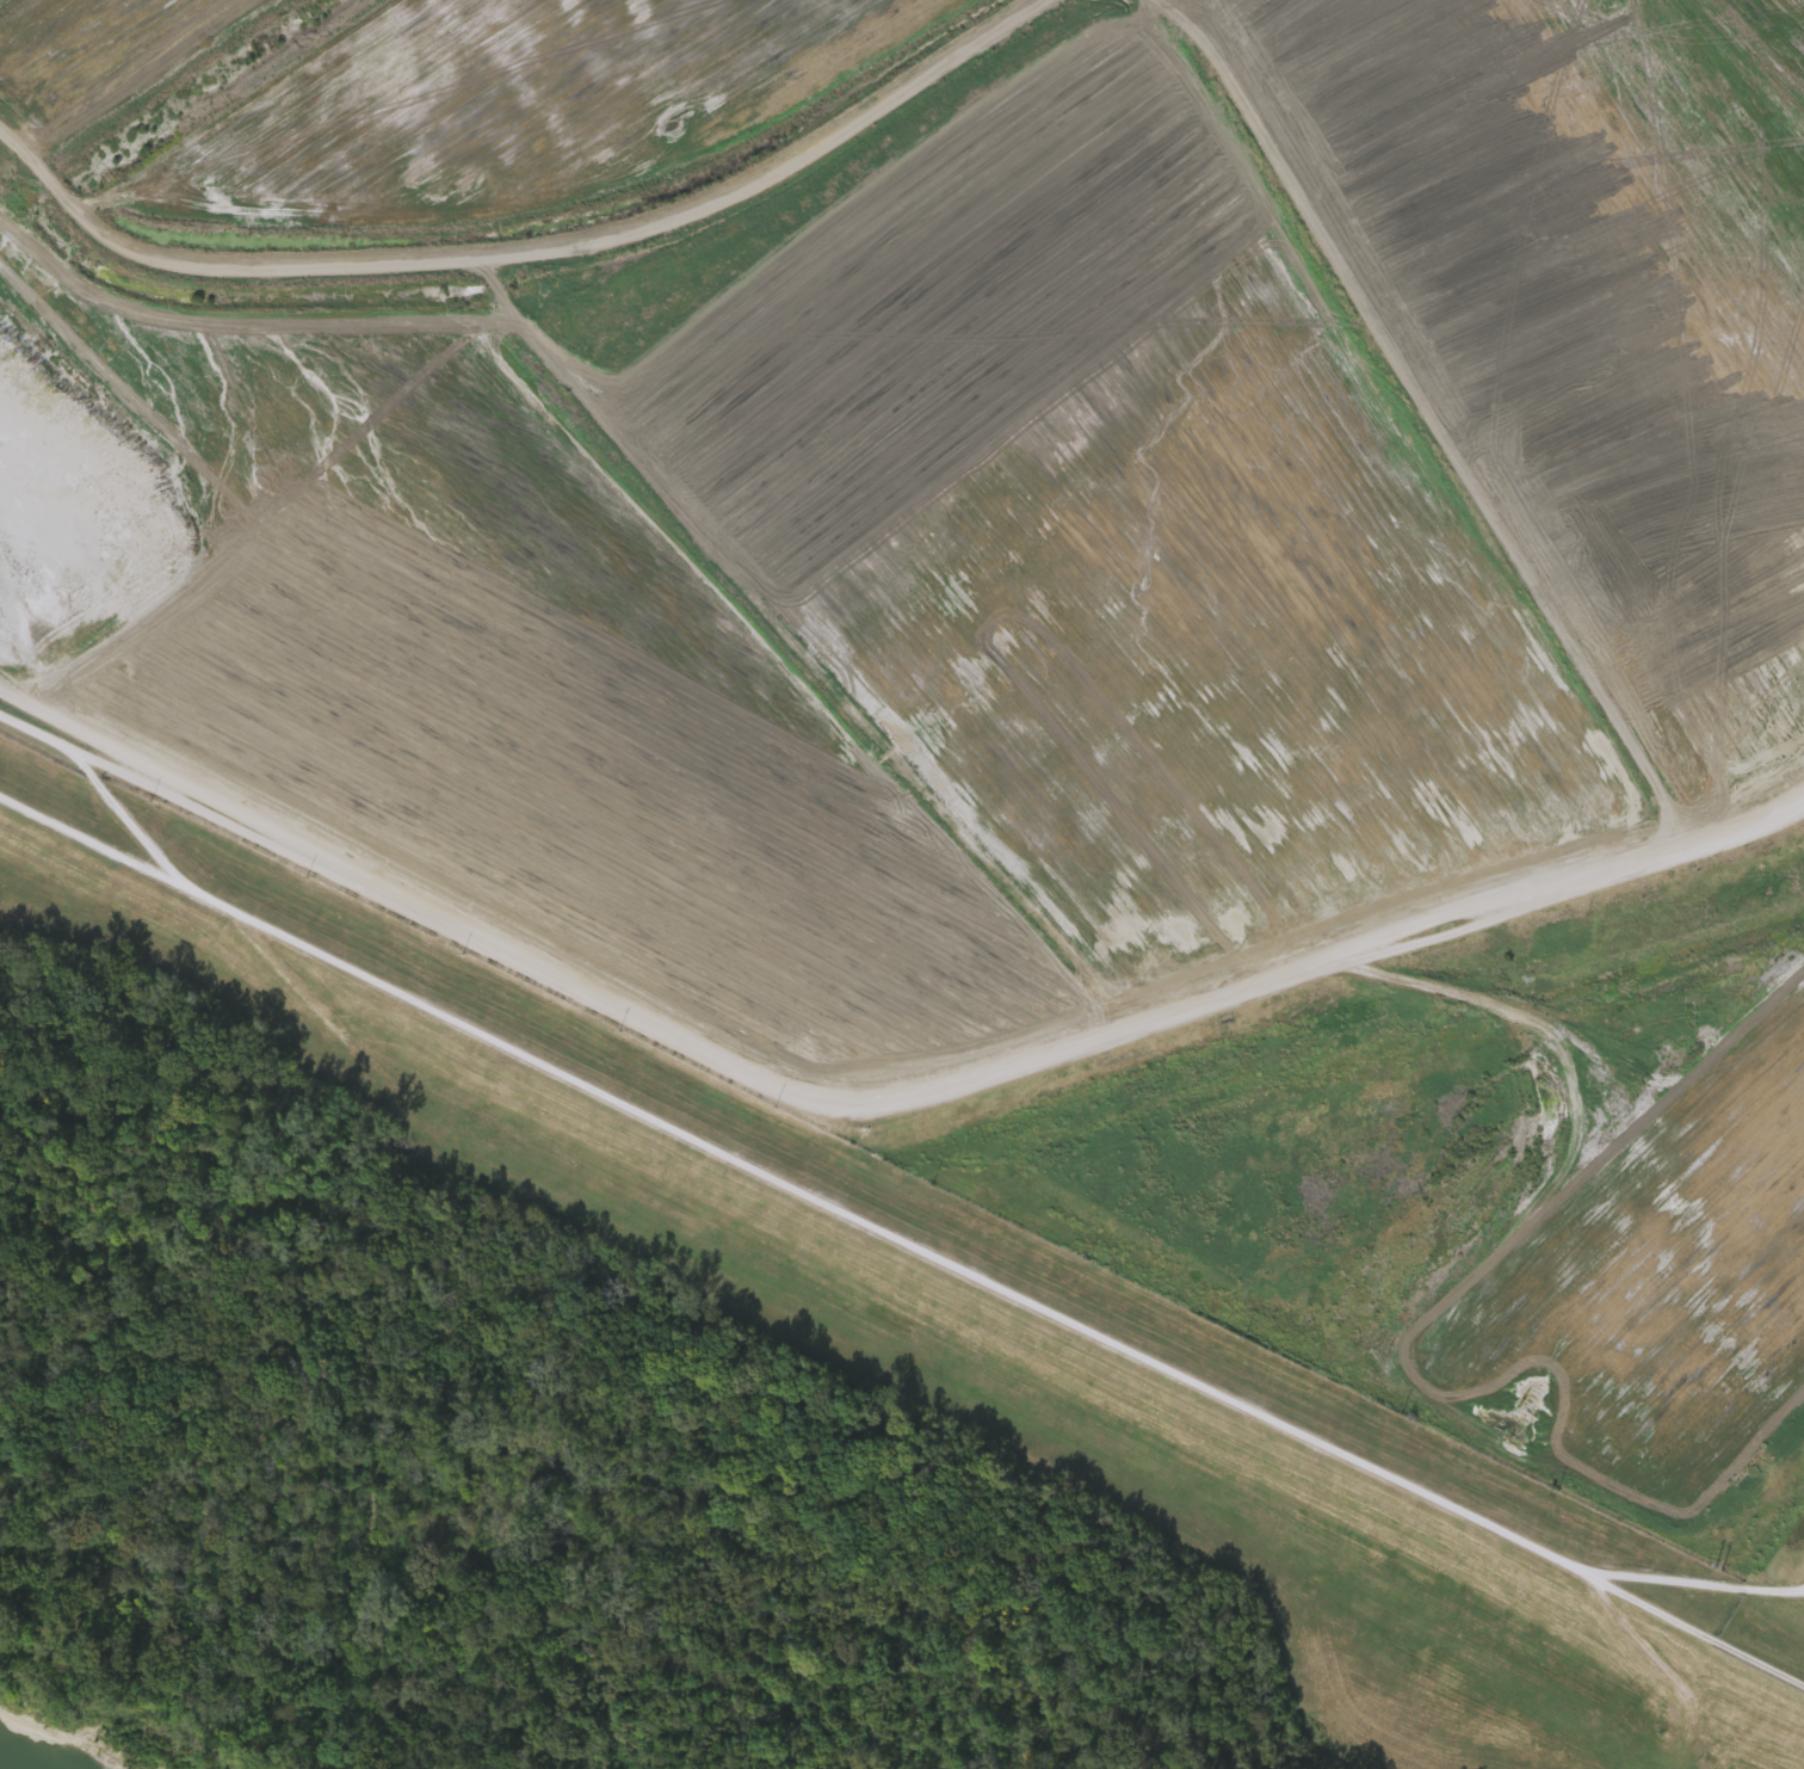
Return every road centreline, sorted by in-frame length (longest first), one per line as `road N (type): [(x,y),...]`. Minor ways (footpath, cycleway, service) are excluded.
road 1 (residential): [(1600,1579),(0,800)]

